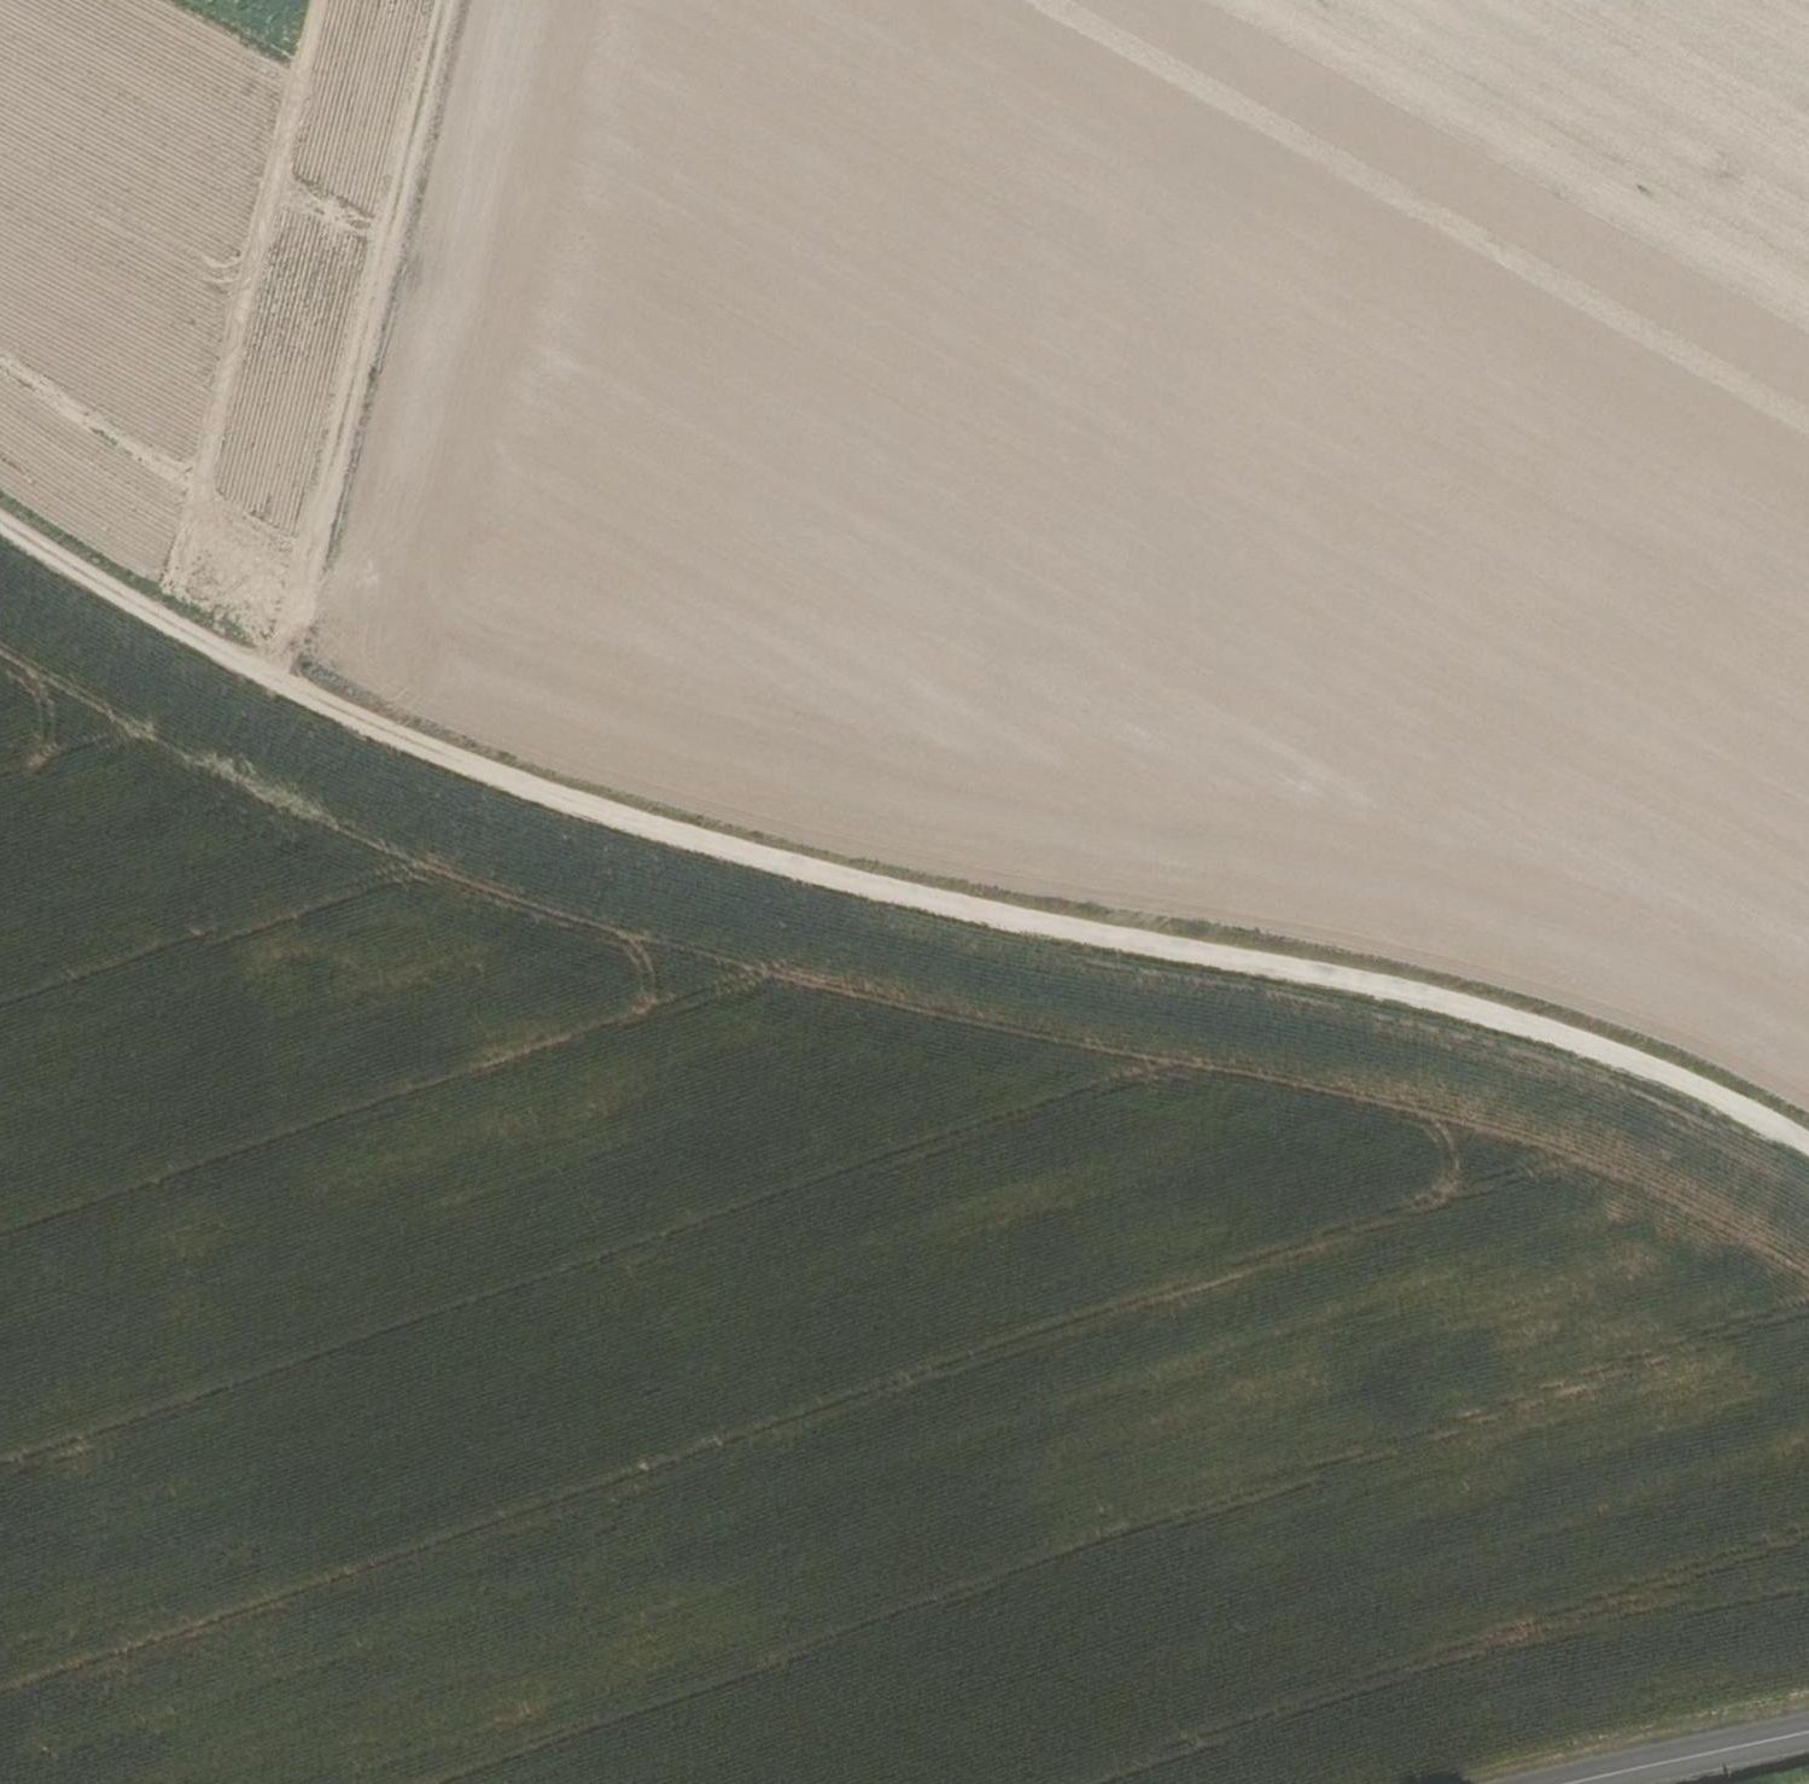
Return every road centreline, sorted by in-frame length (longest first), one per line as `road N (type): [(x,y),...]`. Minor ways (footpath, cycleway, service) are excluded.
road 1 (track): [(0,509),(334,697),(815,869),(1415,995),(1808,1144)]
road 2 (primary): [(1808,1739),(1603,1783)]

